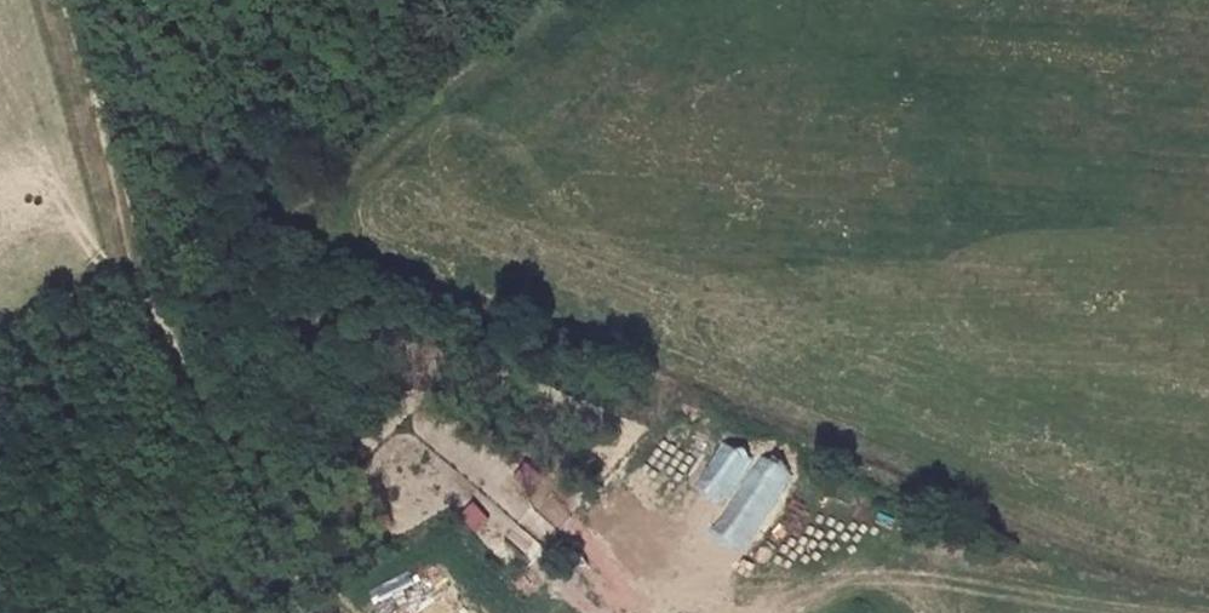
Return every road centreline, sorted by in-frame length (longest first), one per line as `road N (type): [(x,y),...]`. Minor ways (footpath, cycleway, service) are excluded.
road 1 (track): [(65,0),(149,316),(242,461),(303,612)]

